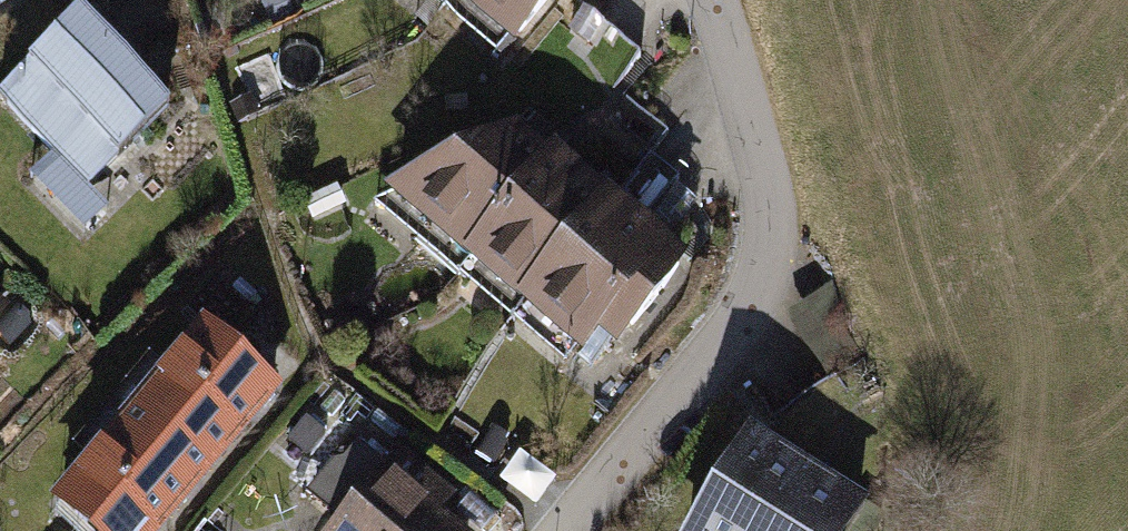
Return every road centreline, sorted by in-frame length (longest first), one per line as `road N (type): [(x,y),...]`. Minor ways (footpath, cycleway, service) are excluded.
road 1 (residential): [(713,0),(771,215),(765,283),(739,334),(570,530)]

